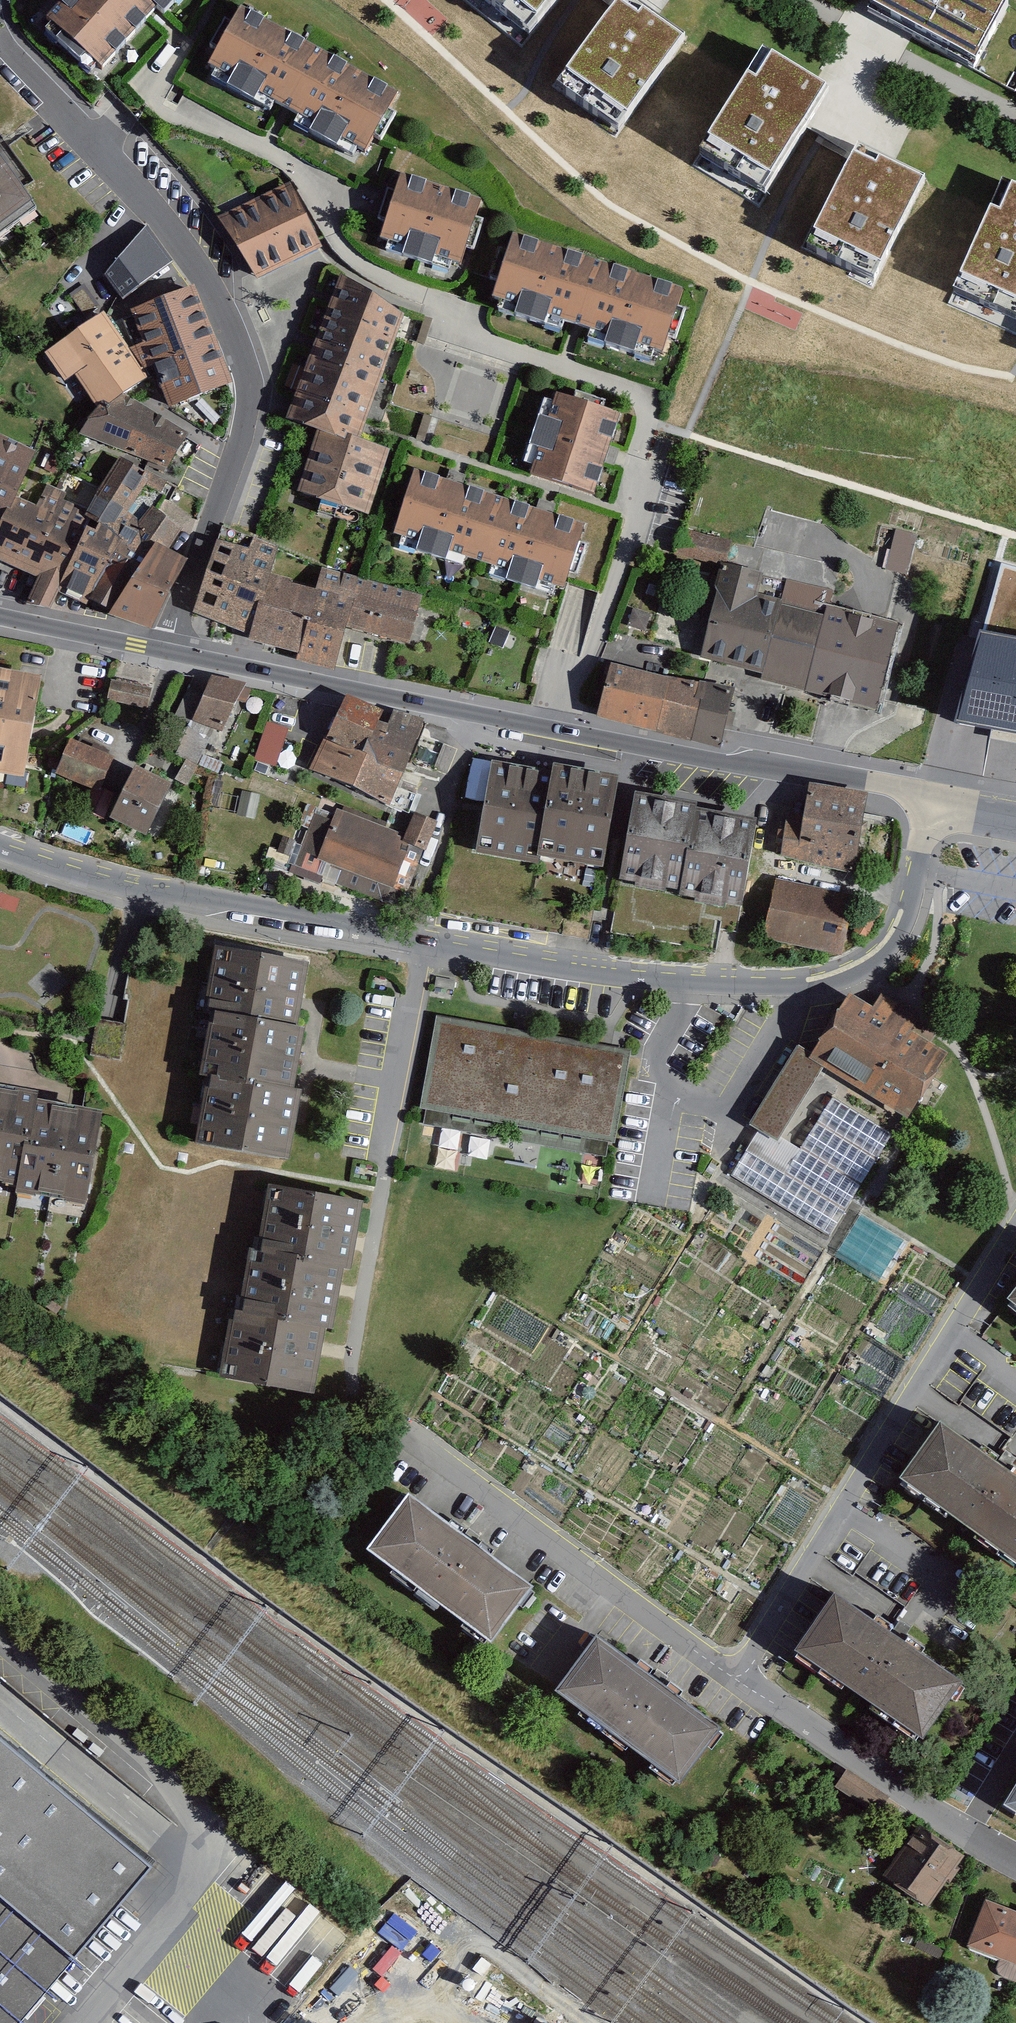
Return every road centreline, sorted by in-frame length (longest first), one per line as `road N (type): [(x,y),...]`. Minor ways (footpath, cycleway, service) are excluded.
road 1 (residential): [(0,43),(212,285),(249,381),(242,437),(167,650)]
road 2 (residential): [(418,944),(693,986),(818,989),(879,958),(909,905),(930,802)]
road 3 (residential): [(1015,1229),(735,1680)]
road 4 (residential): [(367,1393),(735,1680)]
road 5 (residential): [(0,845),(142,889),(418,944)]
road 6 (tertiary): [(567,731),(167,650)]
road 7 (tertiary): [(930,802),(829,773),(729,764),(567,731)]
road 8 (residential): [(735,1680),(900,1793),(1015,1860)]
road 9 (residential): [(567,731),(638,507),(638,451)]
road 10 (residential): [(418,944),(382,1179)]
road 11 (tertiary): [(167,650),(0,616)]

